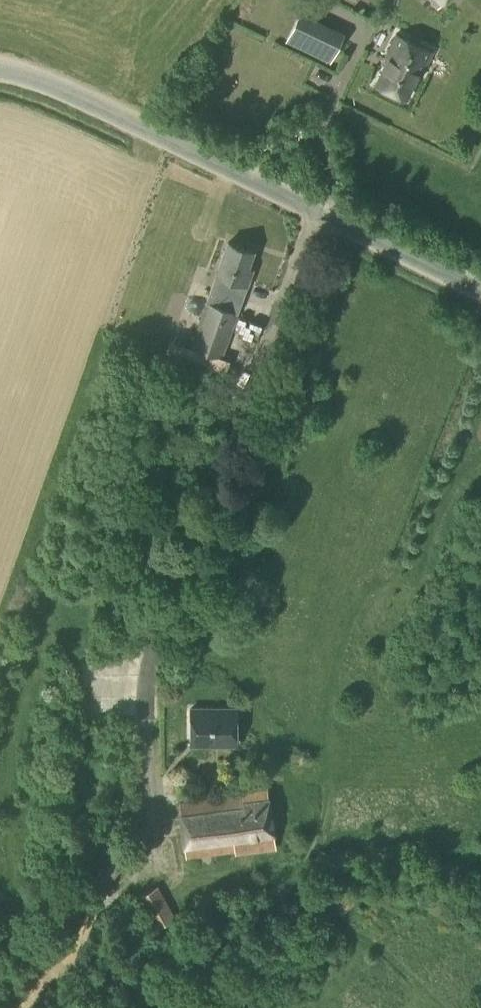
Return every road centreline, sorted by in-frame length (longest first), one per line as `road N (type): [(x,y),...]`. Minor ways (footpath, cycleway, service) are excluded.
road 1 (tertiary): [(0,69),(78,99),(480,294)]

